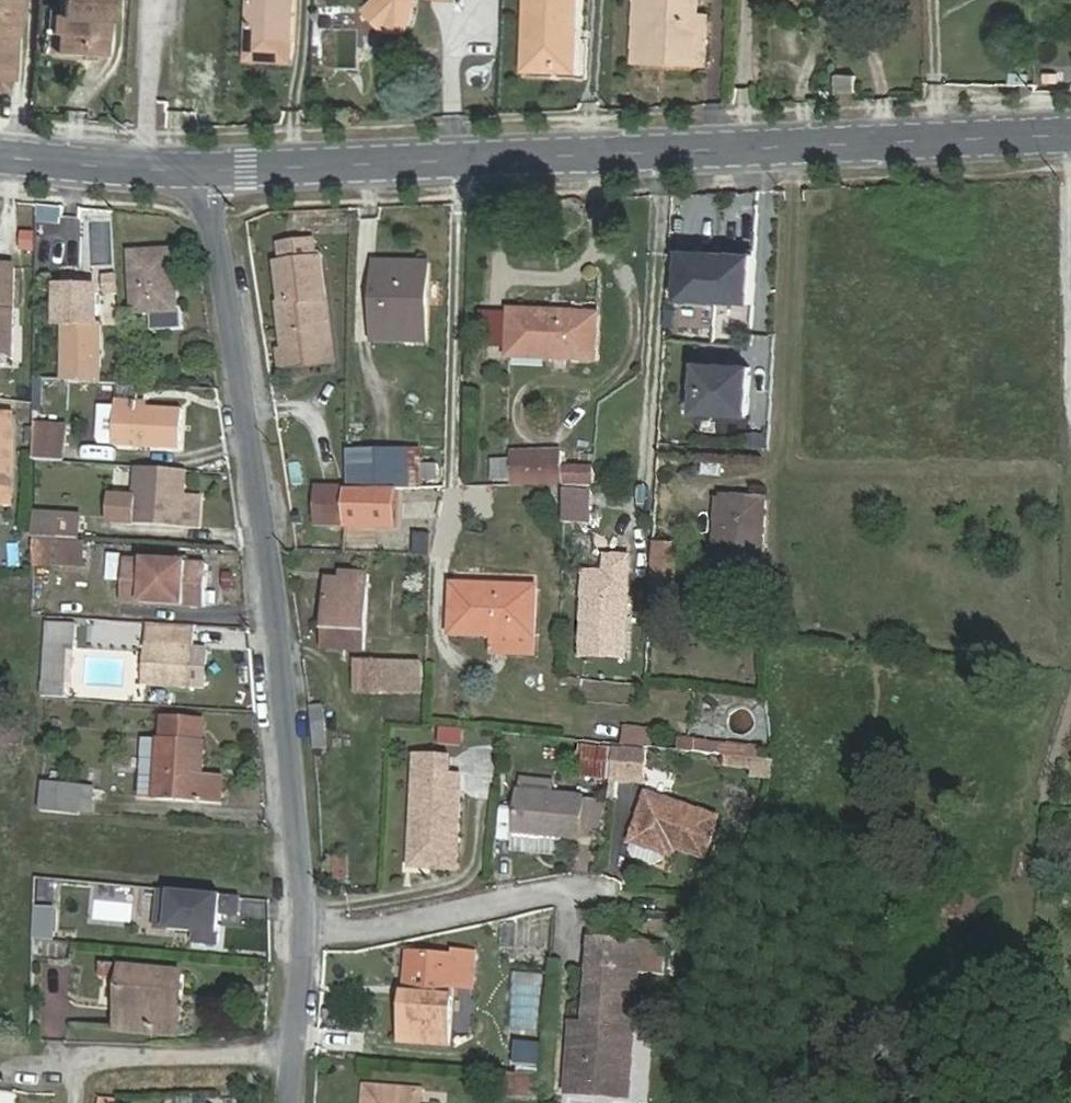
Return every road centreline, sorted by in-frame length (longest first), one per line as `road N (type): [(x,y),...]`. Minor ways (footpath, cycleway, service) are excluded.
road 1 (residential): [(204,171),(267,575),(299,912),(292,1102)]
road 2 (tertiary): [(1070,133),(204,171)]
road 3 (tertiary): [(204,171),(0,156)]

